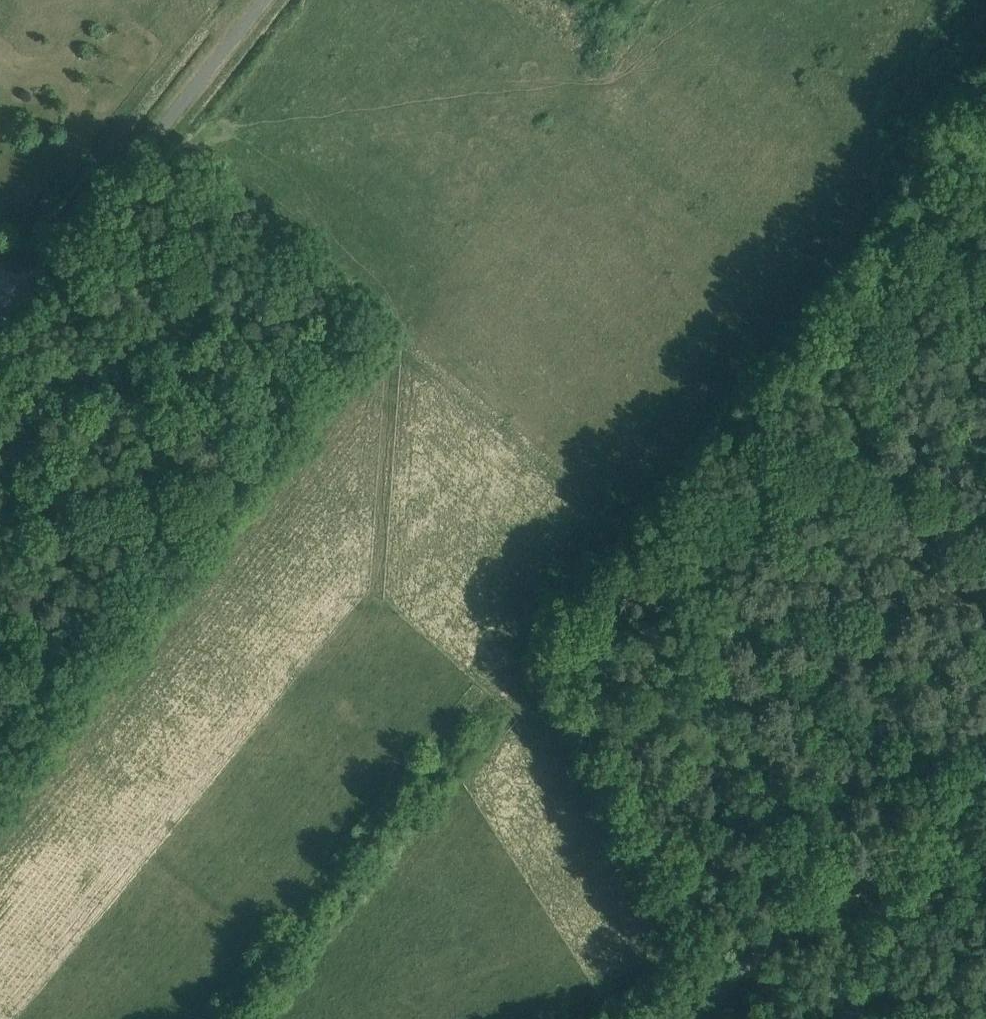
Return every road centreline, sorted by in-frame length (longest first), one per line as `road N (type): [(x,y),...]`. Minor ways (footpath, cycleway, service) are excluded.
road 1 (unclassified): [(12,299),(264,0)]
road 2 (unclassified): [(704,1000),(985,752)]

